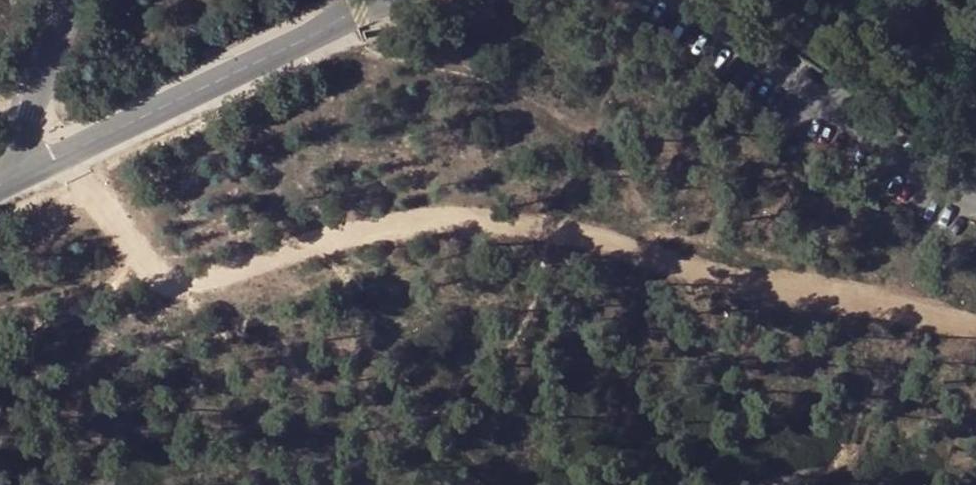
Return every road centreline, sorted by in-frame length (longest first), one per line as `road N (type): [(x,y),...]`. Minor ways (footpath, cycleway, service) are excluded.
road 1 (track): [(975,321),(652,219),(599,135),(570,104),(321,30)]
road 2 (residential): [(0,177),(395,0)]

